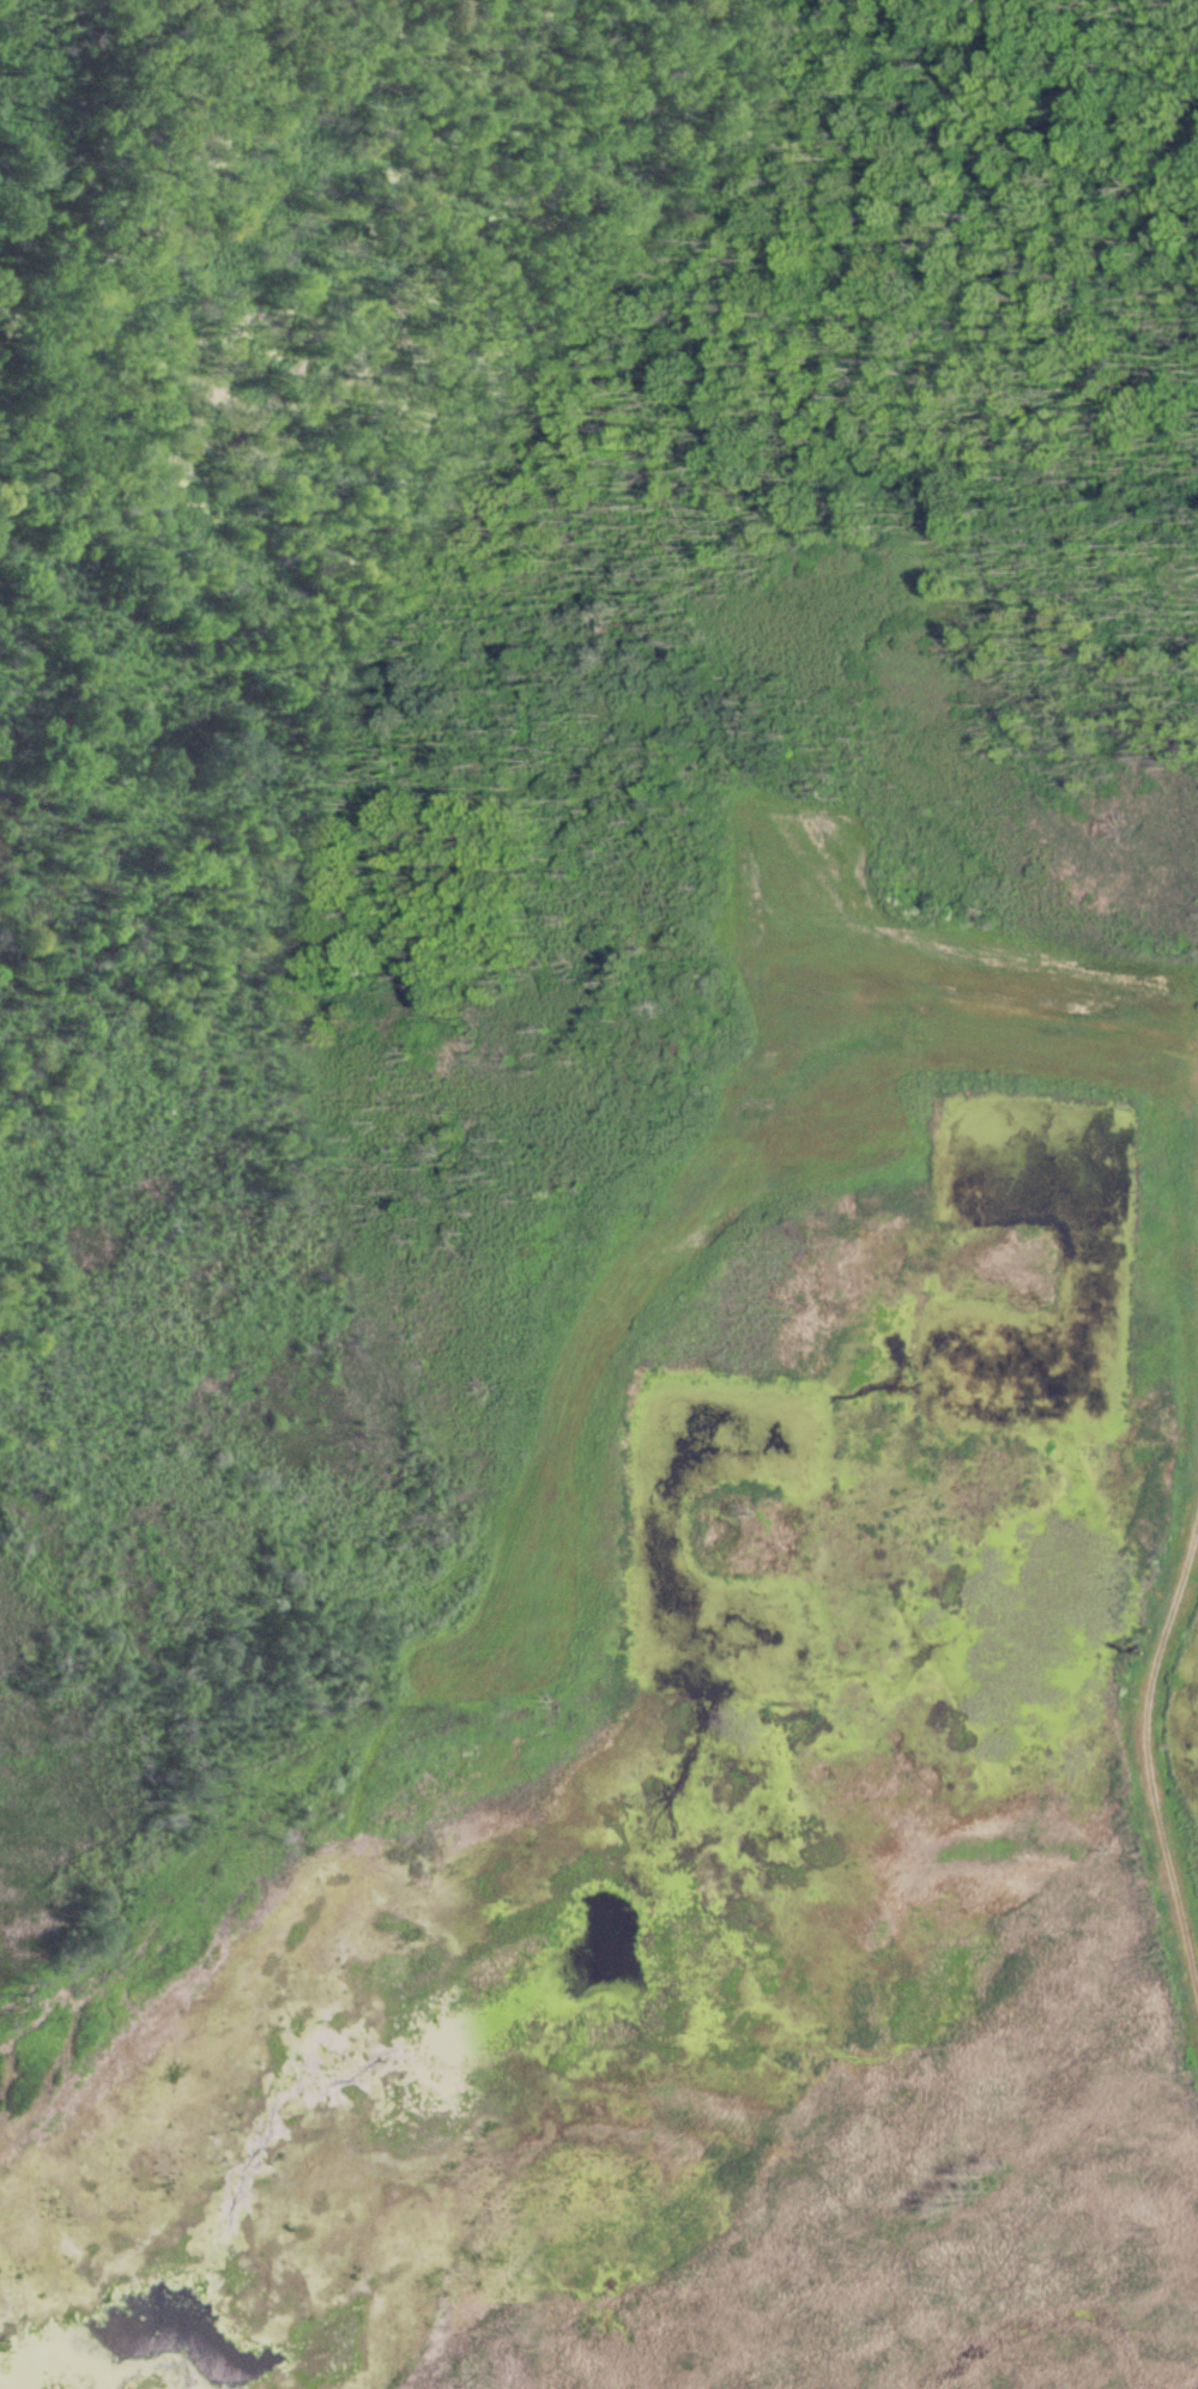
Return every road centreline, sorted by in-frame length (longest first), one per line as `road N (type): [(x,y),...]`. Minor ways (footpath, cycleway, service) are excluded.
road 1 (residential): [(1197,1561),(1158,1663),(1149,1714),(1157,1768),(1197,1853)]

